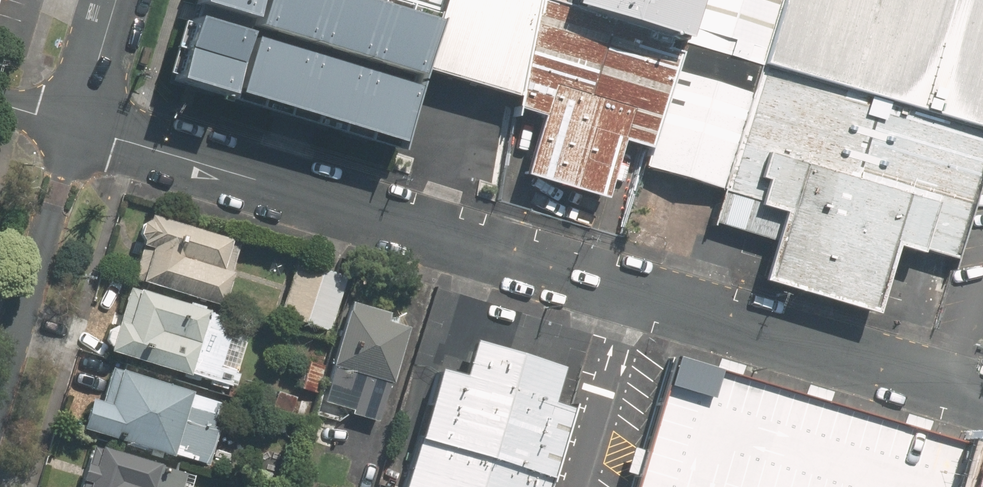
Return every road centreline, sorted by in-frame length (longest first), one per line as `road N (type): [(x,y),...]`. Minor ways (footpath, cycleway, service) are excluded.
road 1 (residential): [(78,127),(982,396)]
road 2 (residential): [(78,127),(0,379)]
road 3 (residential): [(116,0),(78,127)]

